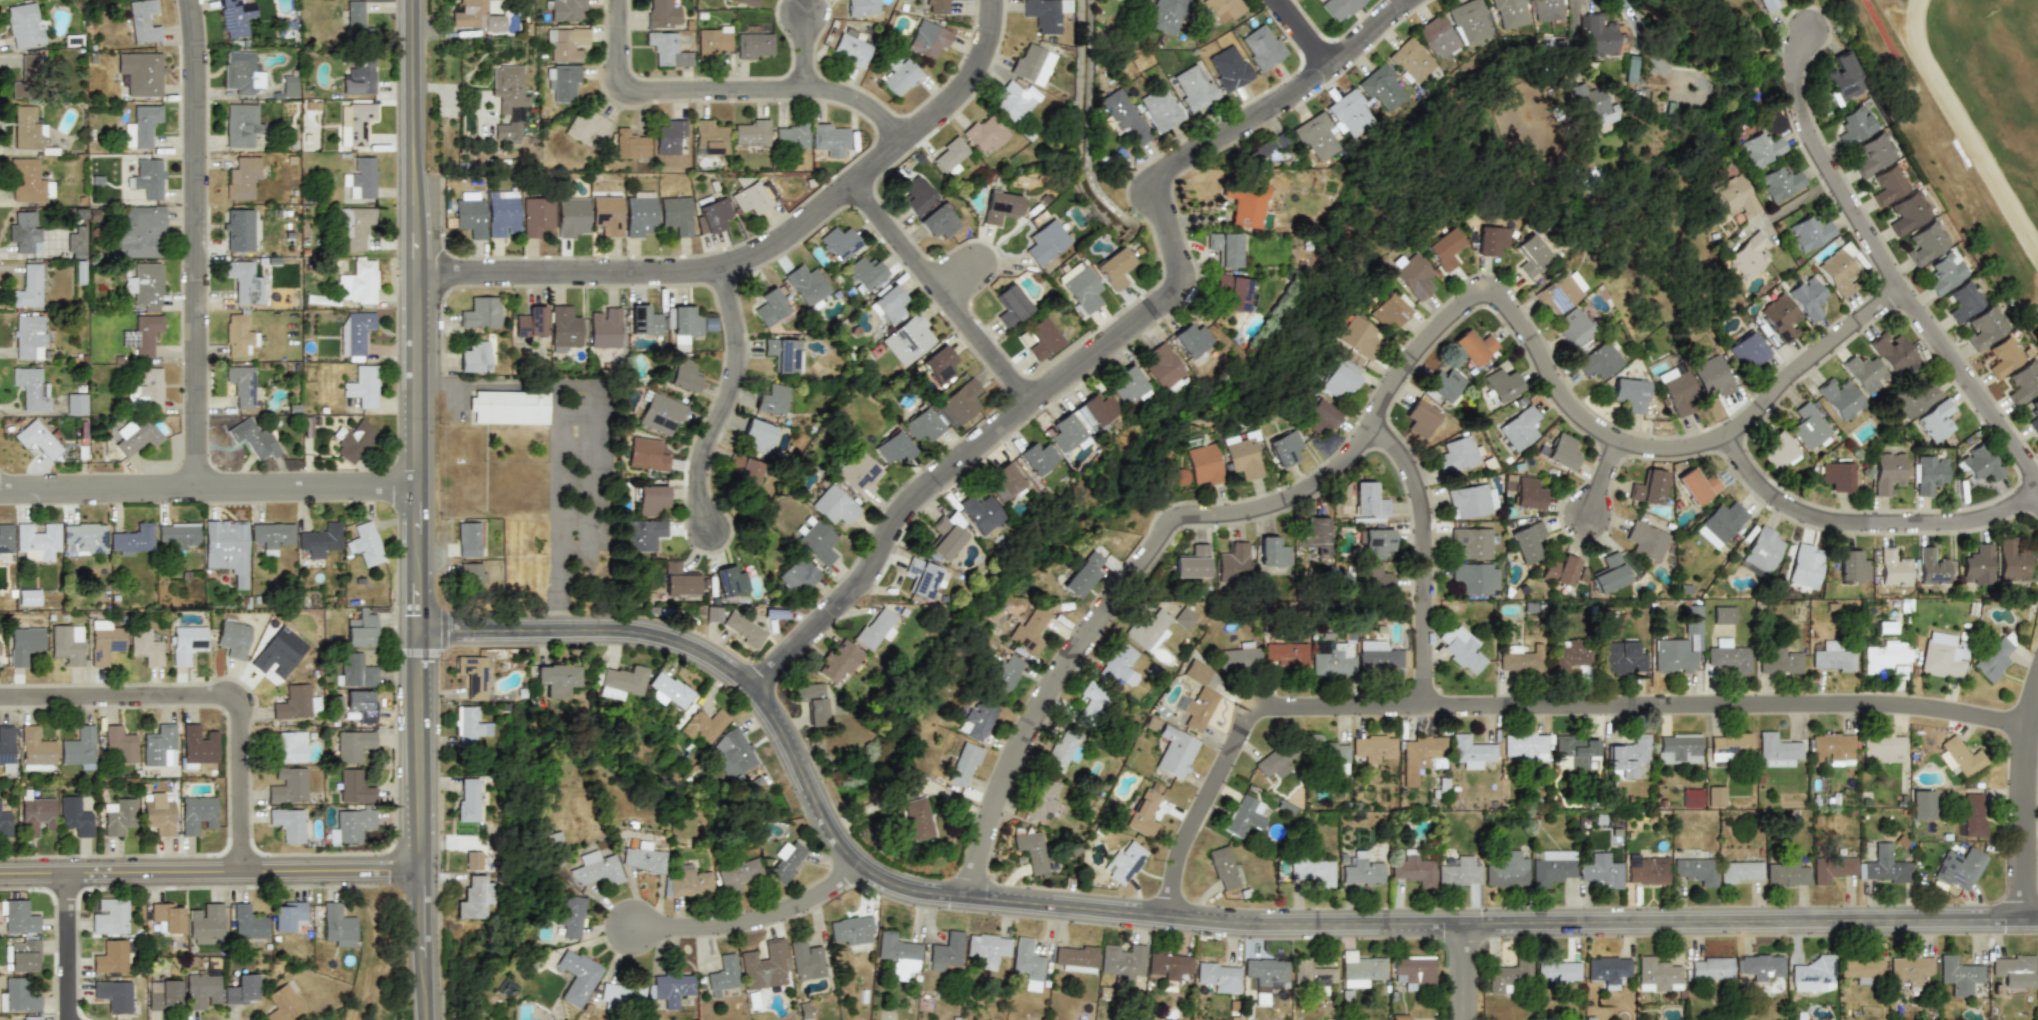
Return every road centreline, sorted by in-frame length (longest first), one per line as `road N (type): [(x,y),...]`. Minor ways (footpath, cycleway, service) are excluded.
road 1 (residential): [(424,640),(626,640),(696,656),(772,715),(852,859),(907,889),(1249,921),(2037,920)]
road 2 (residential): [(964,895),(1000,779),(1040,699),(1181,510),(1254,509),(1331,476),(1360,445),(1408,363),(1491,286),(1568,407),(1607,436),(1658,449),(1727,434),(1894,288)]
road 3 (tertiary): [(424,1019),(423,0)]
road 4 (residential): [(1176,915),(1186,863),(1261,718),(1423,711),(1875,715),(2026,729)]
road 5 (residential): [(757,699),(855,605),(929,497),(1190,291),(1159,185)]
road 6 (residential): [(424,283),(691,281),(767,261),(960,104),(990,58),(997,0)]
road 7 (residential): [(204,495),(203,66),(196,0)]
road 8 (residential): [(0,706),(248,704),(247,881)]
road 9 (residential): [(0,884),(424,880)]
road 10 (residential): [(0,497),(424,494)]
road 11 (residential): [(627,0),(628,97),(838,98),(886,122),(906,151)]
road 12 (residential): [(1727,434),(1767,492),(1837,525),(1987,519),(2009,512),(2034,486)]
road 13 (residential): [(1159,185),(1313,92),(1425,0)]
road 14 (residential): [(1374,423),(1406,468),(1423,522),(1423,711)]
road 15 (residential): [(1894,288),(1805,128),(1798,50),(1806,29)]
road 16 (residential): [(859,191),(1035,409)]
road 17 (residential): [(729,275),(743,374),(708,468),(707,510),(717,539)]
road 18 (residential): [(2037,490),(1894,288)]
road 19 (residential): [(640,938),(762,929),(814,910),(869,875)]
road 20 (residential): [(2022,920),(2023,751),(2037,686)]
road 21 (residential): [(72,883),(74,1019)]

